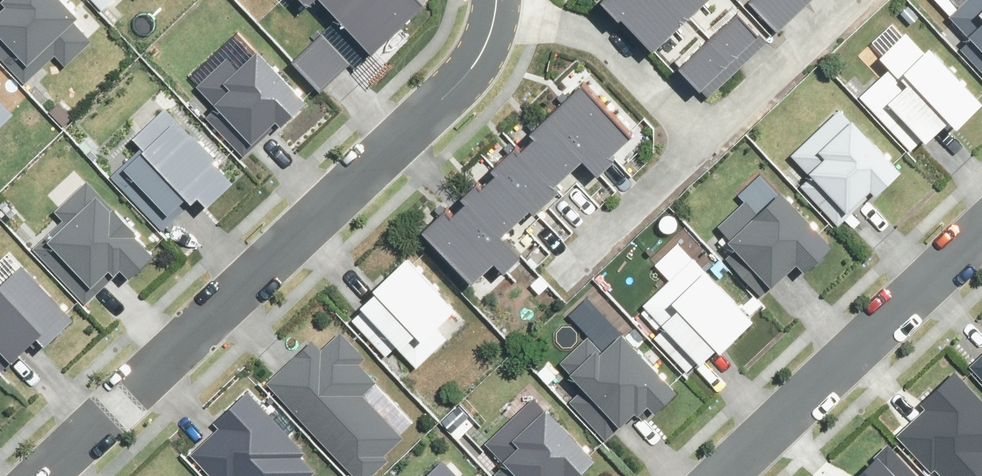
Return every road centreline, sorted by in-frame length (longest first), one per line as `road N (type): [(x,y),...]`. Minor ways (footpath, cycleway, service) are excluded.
road 1 (residential): [(30,475),(420,116),(475,56),(491,12)]
road 2 (residential): [(981,225),(714,475)]
road 3 (residential): [(491,12),(560,28),(596,51),(685,143)]
road 4 (residential): [(685,143),(840,0)]
road 5 (residential): [(549,276),(685,143)]

